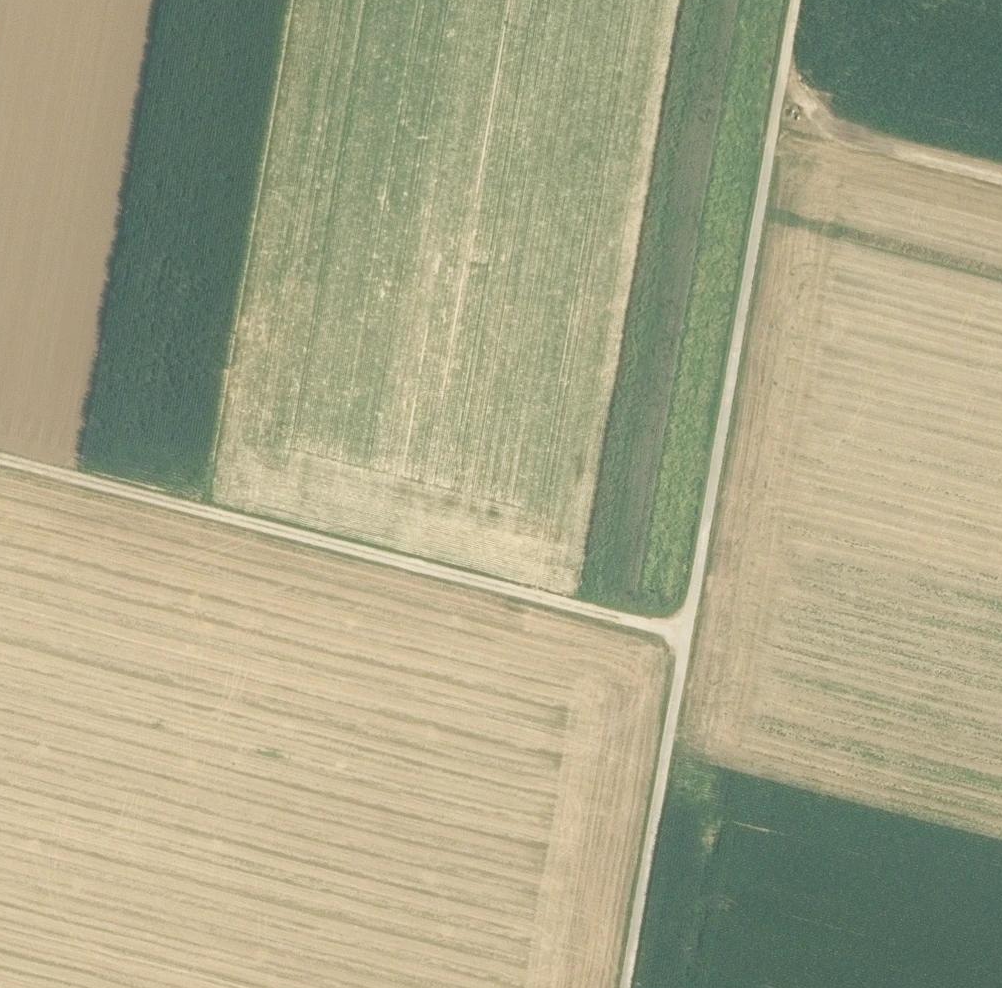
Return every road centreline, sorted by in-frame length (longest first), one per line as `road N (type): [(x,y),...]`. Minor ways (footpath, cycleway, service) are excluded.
road 1 (track): [(629,987),(796,0)]
road 2 (track): [(688,639),(0,464)]

